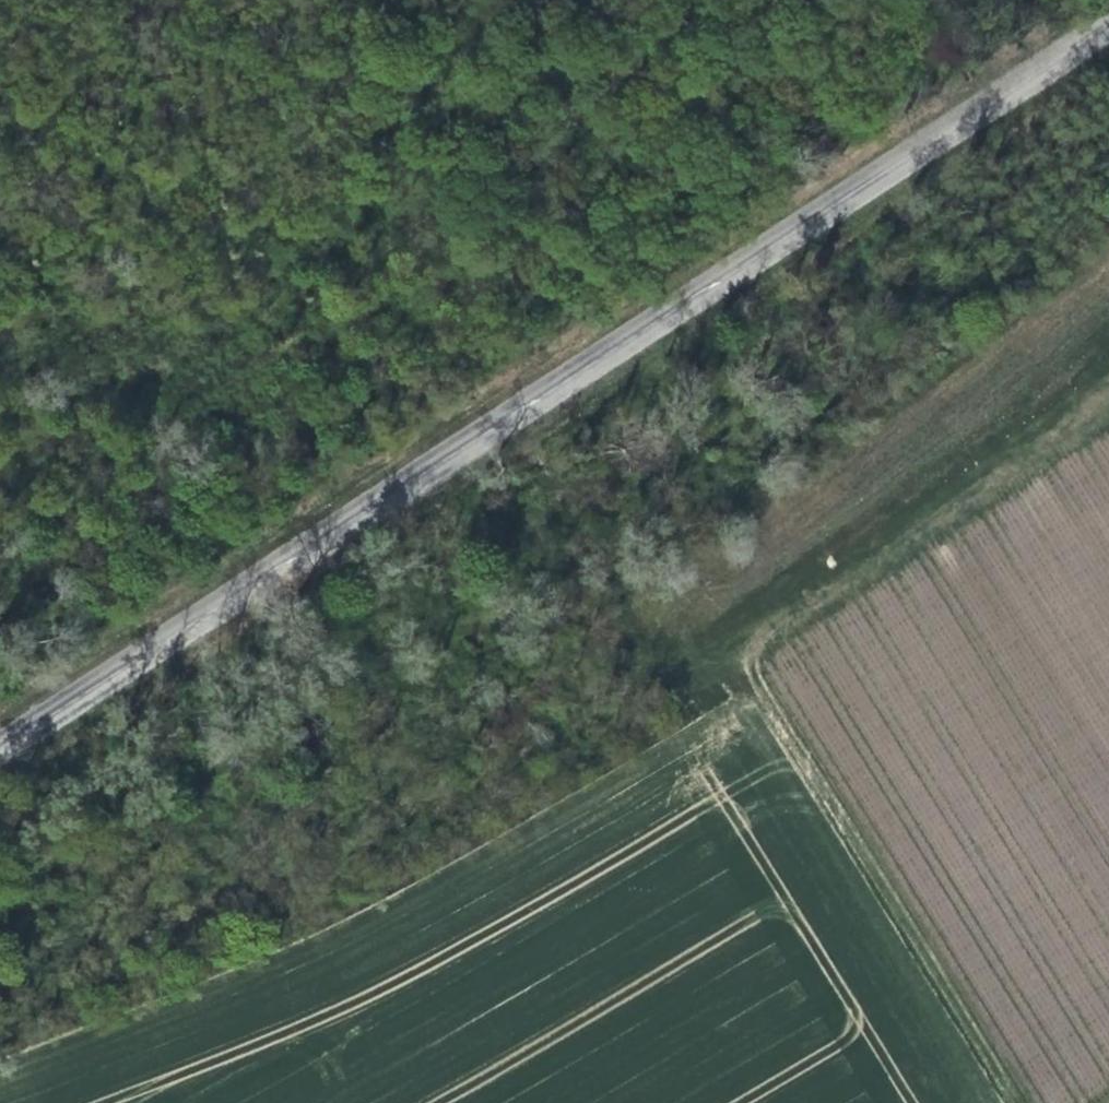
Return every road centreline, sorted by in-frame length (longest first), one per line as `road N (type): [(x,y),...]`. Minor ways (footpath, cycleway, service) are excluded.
road 1 (tertiary): [(0,747),(445,444),(1108,21)]
road 2 (track): [(739,666),(1011,1102)]

